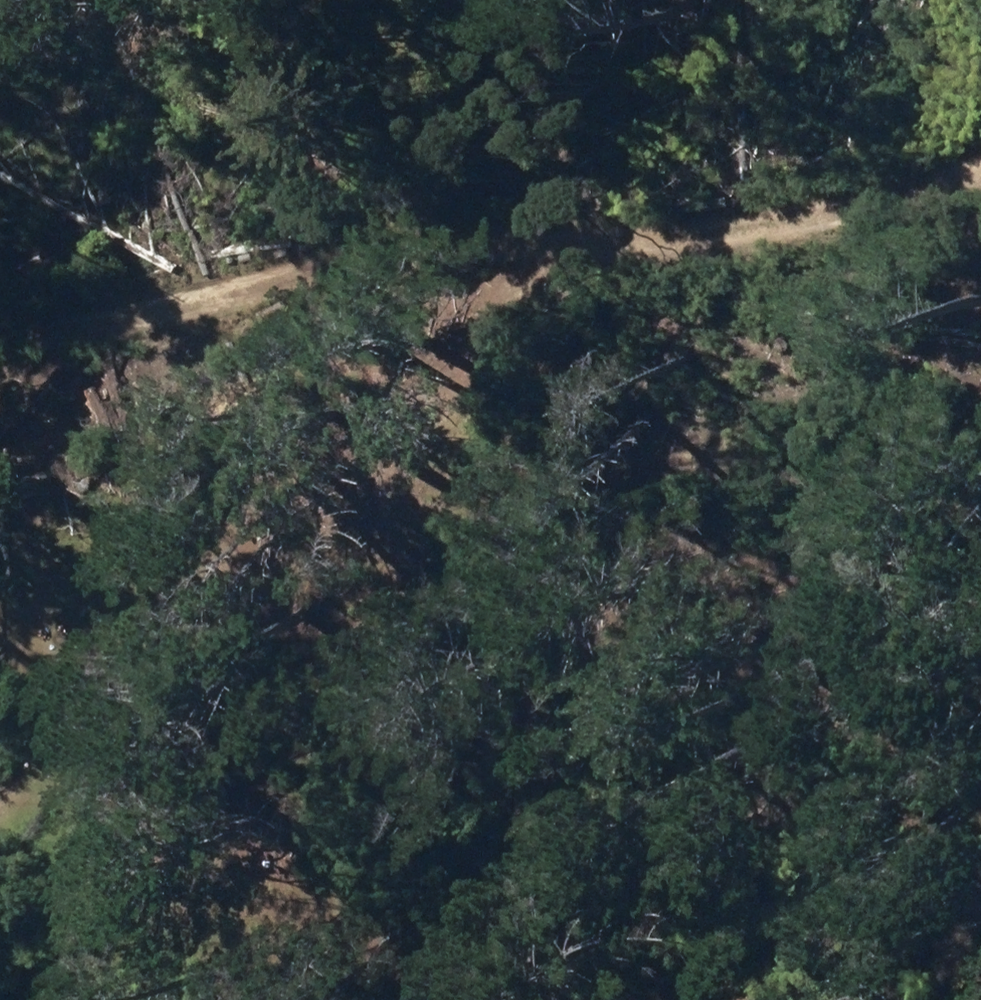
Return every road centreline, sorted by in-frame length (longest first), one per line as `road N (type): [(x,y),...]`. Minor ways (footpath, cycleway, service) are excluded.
road 1 (track): [(0,309),(738,216)]
road 2 (track): [(738,216),(623,480),(458,684)]
road 3 (track): [(0,813),(90,824),(458,684)]
road 4 (track): [(738,216),(395,48),(367,0)]
road 5 (track): [(602,999),(458,684)]
road 6 (track): [(980,175),(738,216)]

